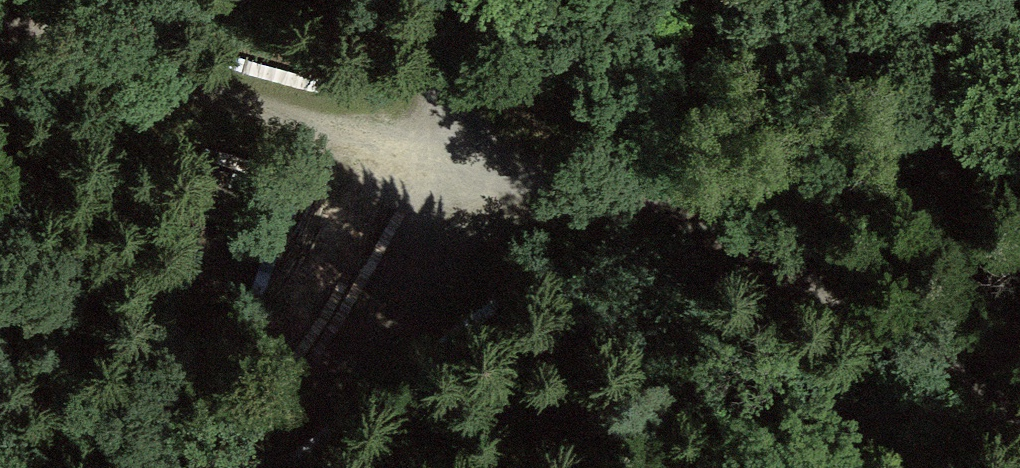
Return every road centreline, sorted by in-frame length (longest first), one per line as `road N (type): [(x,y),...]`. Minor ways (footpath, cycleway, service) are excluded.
road 1 (track): [(464,0),(453,45),(455,148),(656,200),(946,355),(1019,411)]
road 2 (track): [(455,148),(145,89),(0,18)]
road 3 (track): [(455,148),(418,266),(297,411),(207,467)]
road 4 (track): [(1019,107),(656,200)]

